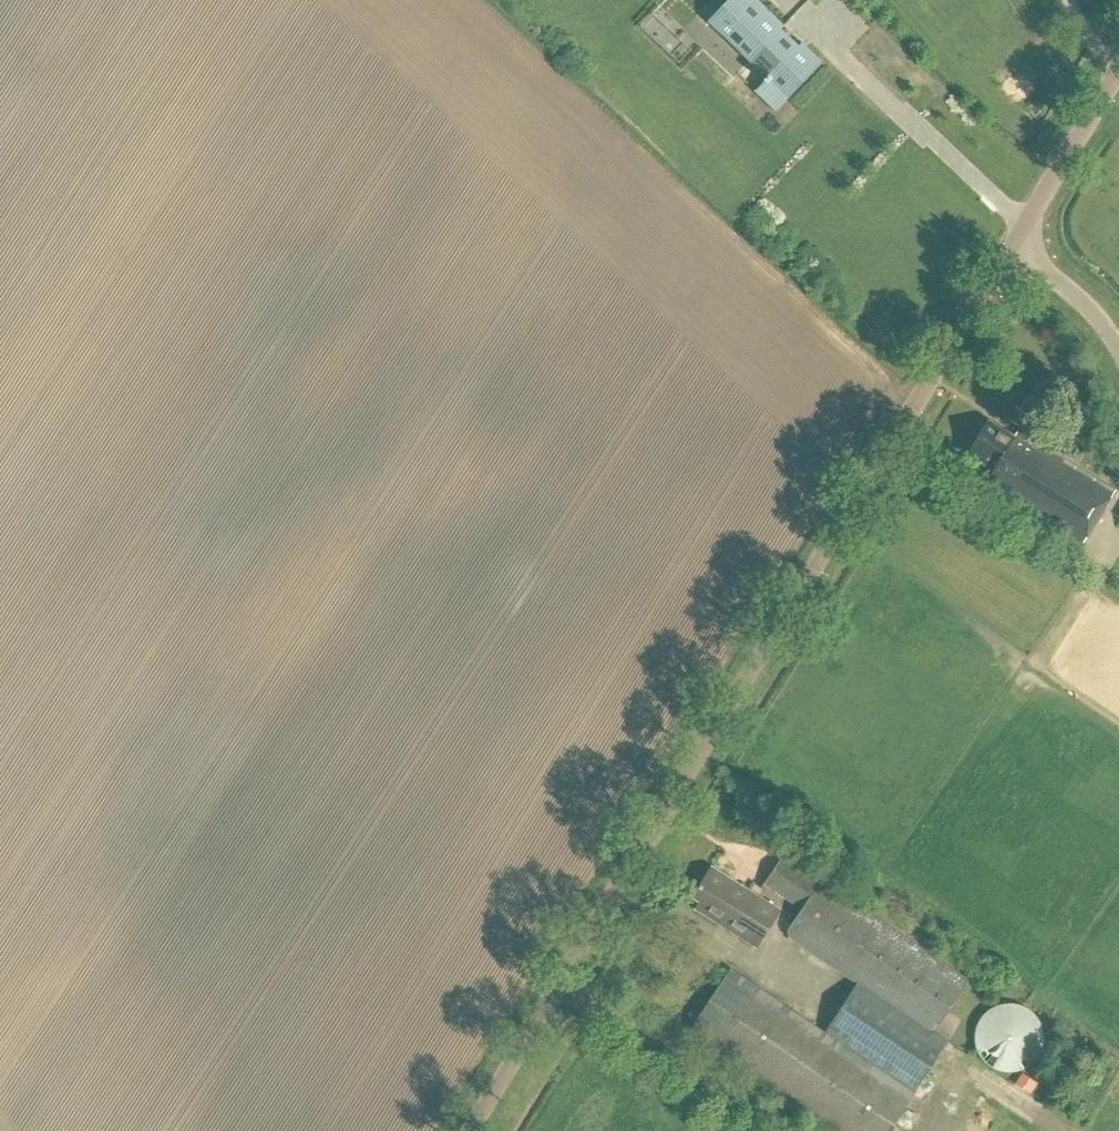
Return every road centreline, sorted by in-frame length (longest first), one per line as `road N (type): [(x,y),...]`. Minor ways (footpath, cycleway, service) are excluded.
road 1 (unclassified): [(1012,251),(467,1130)]
road 2 (unclassified): [(1118,75),(1012,251)]
road 3 (unclassified): [(1118,352),(1080,298),(1012,251)]

